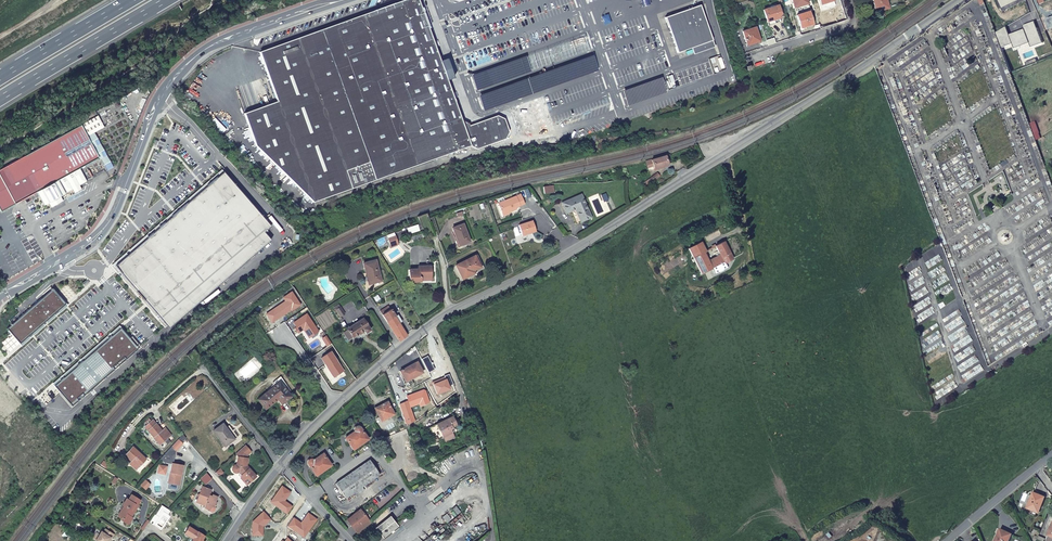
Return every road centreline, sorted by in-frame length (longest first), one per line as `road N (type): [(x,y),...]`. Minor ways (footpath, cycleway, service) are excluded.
road 1 (secondary): [(280,465),(441,317),(573,251),(958,0)]
road 2 (unclassified): [(331,0),(223,40),(190,61),(157,100),(109,221),(84,245),(0,295)]
road 3 (trunk): [(0,99),(166,0)]
road 4 (trunk): [(131,0),(0,78)]
road 5 (residential): [(947,540),(1051,455)]
road 6 (residential): [(280,465),(202,368)]
road 7 (residential): [(851,0),(847,26),(755,56)]

